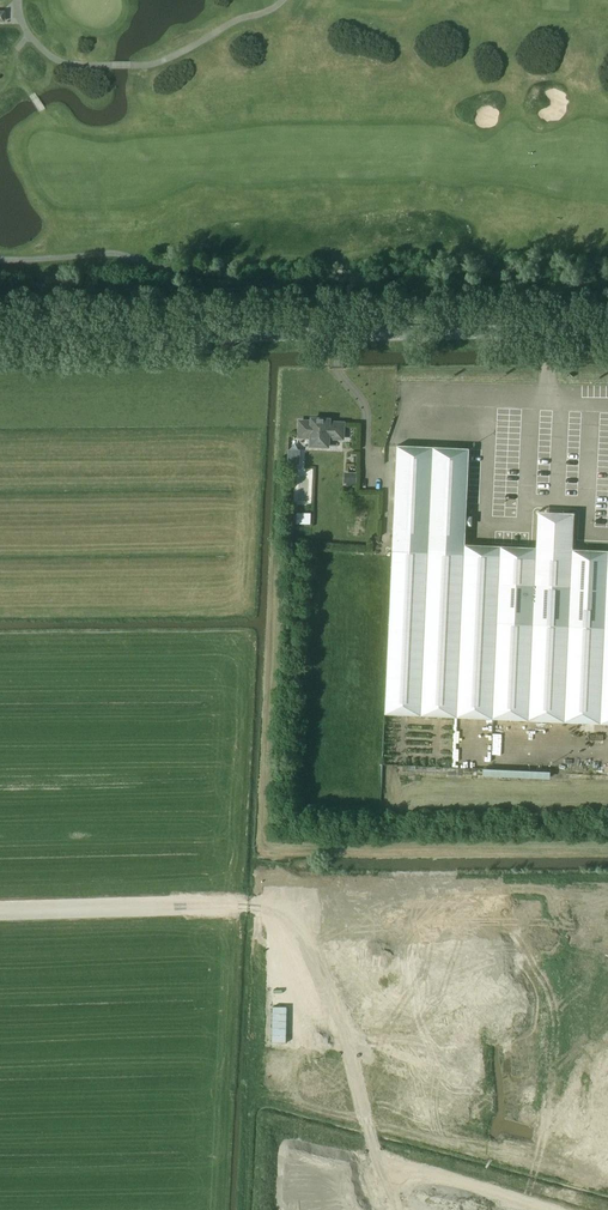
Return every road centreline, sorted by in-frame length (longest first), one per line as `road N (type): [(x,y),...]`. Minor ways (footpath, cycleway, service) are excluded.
road 1 (unclassified): [(607,332),(0,336)]
road 2 (track): [(395,1209),(315,952),(295,925),(228,902),(0,908)]

